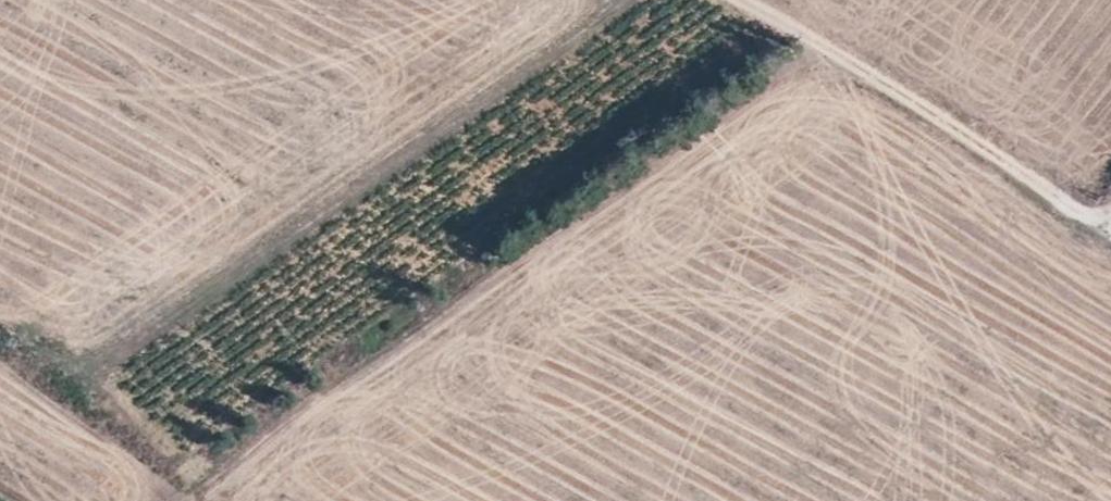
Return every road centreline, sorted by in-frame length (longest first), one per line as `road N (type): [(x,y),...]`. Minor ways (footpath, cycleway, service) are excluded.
road 1 (track): [(738,0),(1110,221)]

